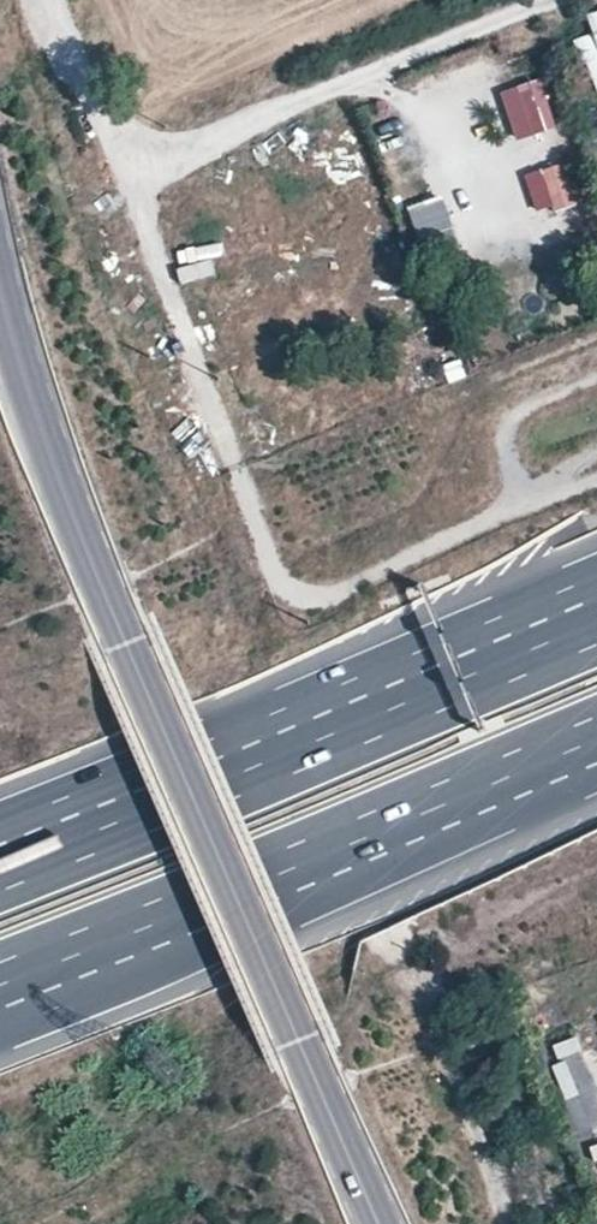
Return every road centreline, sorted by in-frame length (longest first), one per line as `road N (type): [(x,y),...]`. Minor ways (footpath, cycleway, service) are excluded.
road 1 (motorway): [(0,995),(596,745)]
road 2 (motorway): [(596,610),(0,857)]
road 3 (tertiary): [(126,644),(379,1223)]
road 4 (track): [(537,0),(128,171),(57,0)]
road 5 (tertiary): [(126,644),(47,447),(0,288)]

